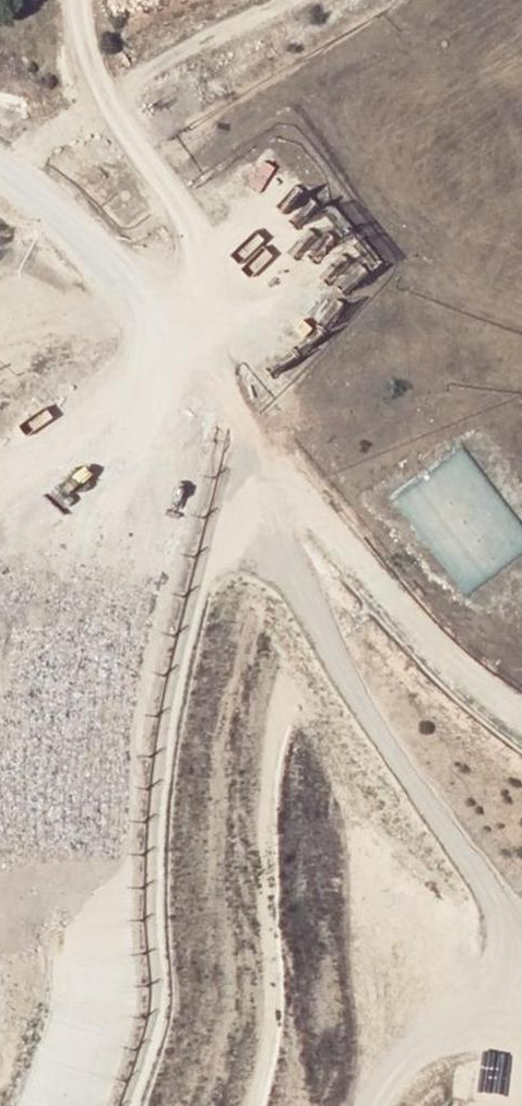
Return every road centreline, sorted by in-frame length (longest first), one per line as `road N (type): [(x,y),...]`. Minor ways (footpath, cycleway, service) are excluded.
road 1 (track): [(232,405),(185,207),(98,83),(79,0)]
road 2 (track): [(521,716),(382,595),(248,445)]
road 3 (track): [(1,173),(285,0)]
road 4 (track): [(375,1105),(420,1047),(521,951)]

